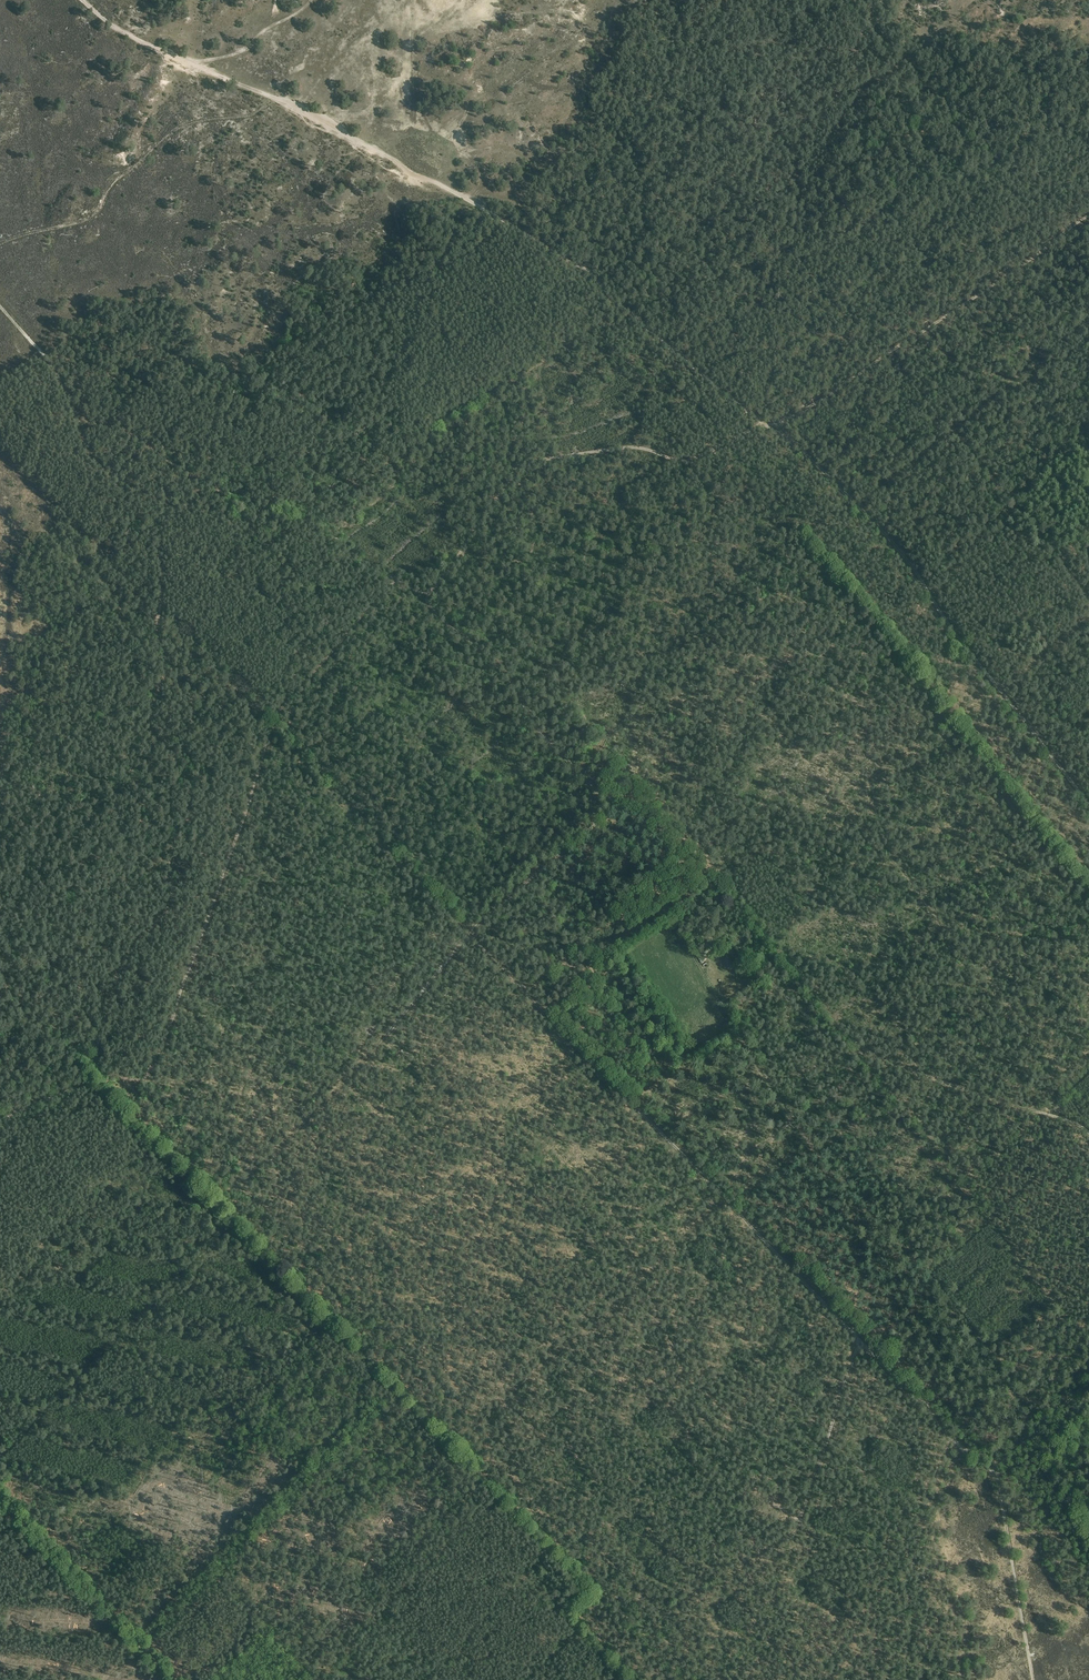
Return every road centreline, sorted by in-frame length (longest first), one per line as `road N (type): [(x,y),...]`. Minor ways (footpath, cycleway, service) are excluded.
road 1 (track): [(468,934),(358,1067),(249,1176),(246,1193),(661,1610),(796,1529),(859,1340)]
road 2 (track): [(997,1476),(946,1434),(927,1405),(468,934),(619,805)]
road 3 (track): [(1088,1132),(933,1079),(825,1031),(753,964),(642,819),(542,735),(503,668),(425,600)]
road 4 (track): [(397,580),(274,717),(149,1075),(92,1076)]
road 5 (track): [(1074,1087),(833,788),(705,896)]
road 6 (track): [(556,254),(309,115),(119,30),(82,0)]
road 7 (track): [(1088,805),(892,543),(774,428)]
road 8 (track): [(158,559),(157,632),(166,663),(151,723),(183,775),(189,813),(171,854),(169,906),(126,957),(112,994)]
road 9 (track): [(762,424),(689,461),(629,447),(521,466),(425,600)]
road 10 (track): [(1088,216),(774,428)]
road 11 (track): [(726,1196),(609,1319),(525,1382),(488,1432)]
road 12 (track): [(762,424),(590,273),(556,254)]
road 13 (track): [(0,1497),(169,1679)]
road 14 (track): [(1033,1679),(997,1476)]
road 15 (track): [(254,513),(133,437),(76,419)]
road 16 (track): [(76,419),(90,456),(135,495),(158,559)]
road 17 (track): [(397,580),(310,518),(254,513)]
road 18 (track): [(189,63),(240,52),(311,0)]
road 19 (track): [(76,419),(44,356),(0,307)]
road 20 (track): [(997,1476),(1088,1382)]

